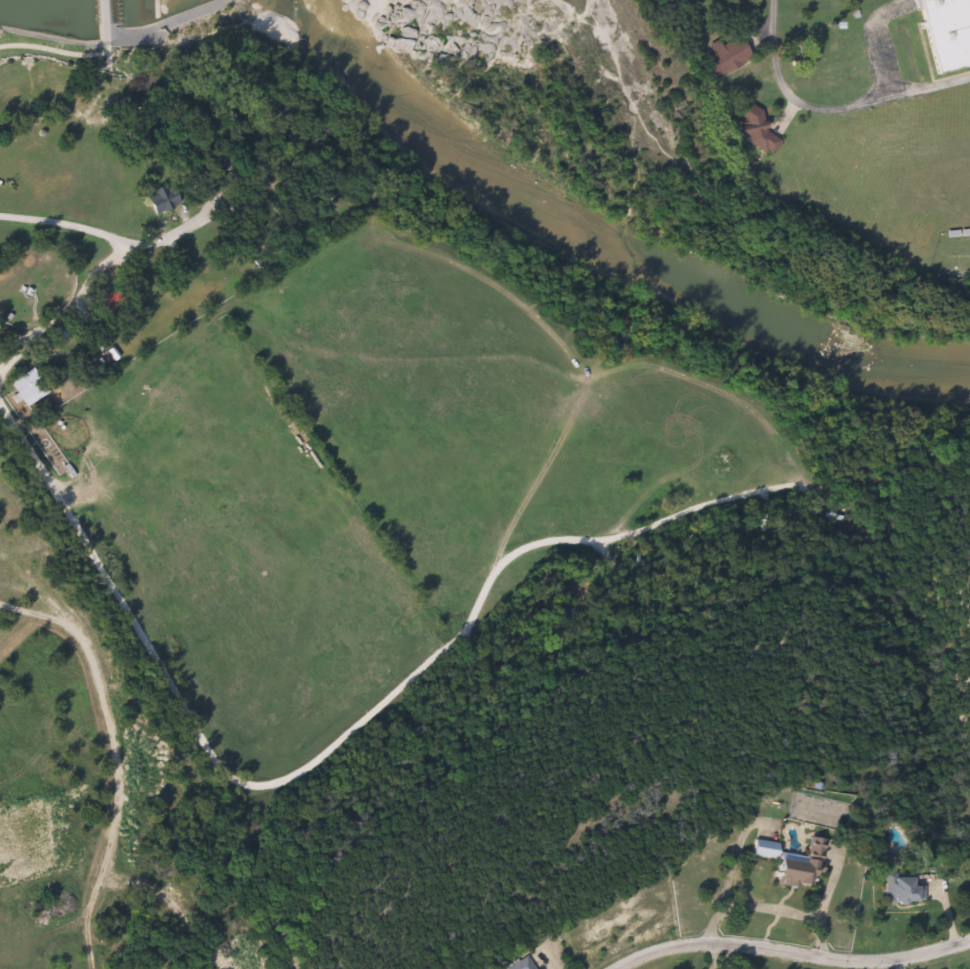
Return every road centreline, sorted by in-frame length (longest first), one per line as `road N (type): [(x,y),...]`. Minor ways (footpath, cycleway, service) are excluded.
road 1 (residential): [(624,968),(701,947),(863,967),(969,942)]

